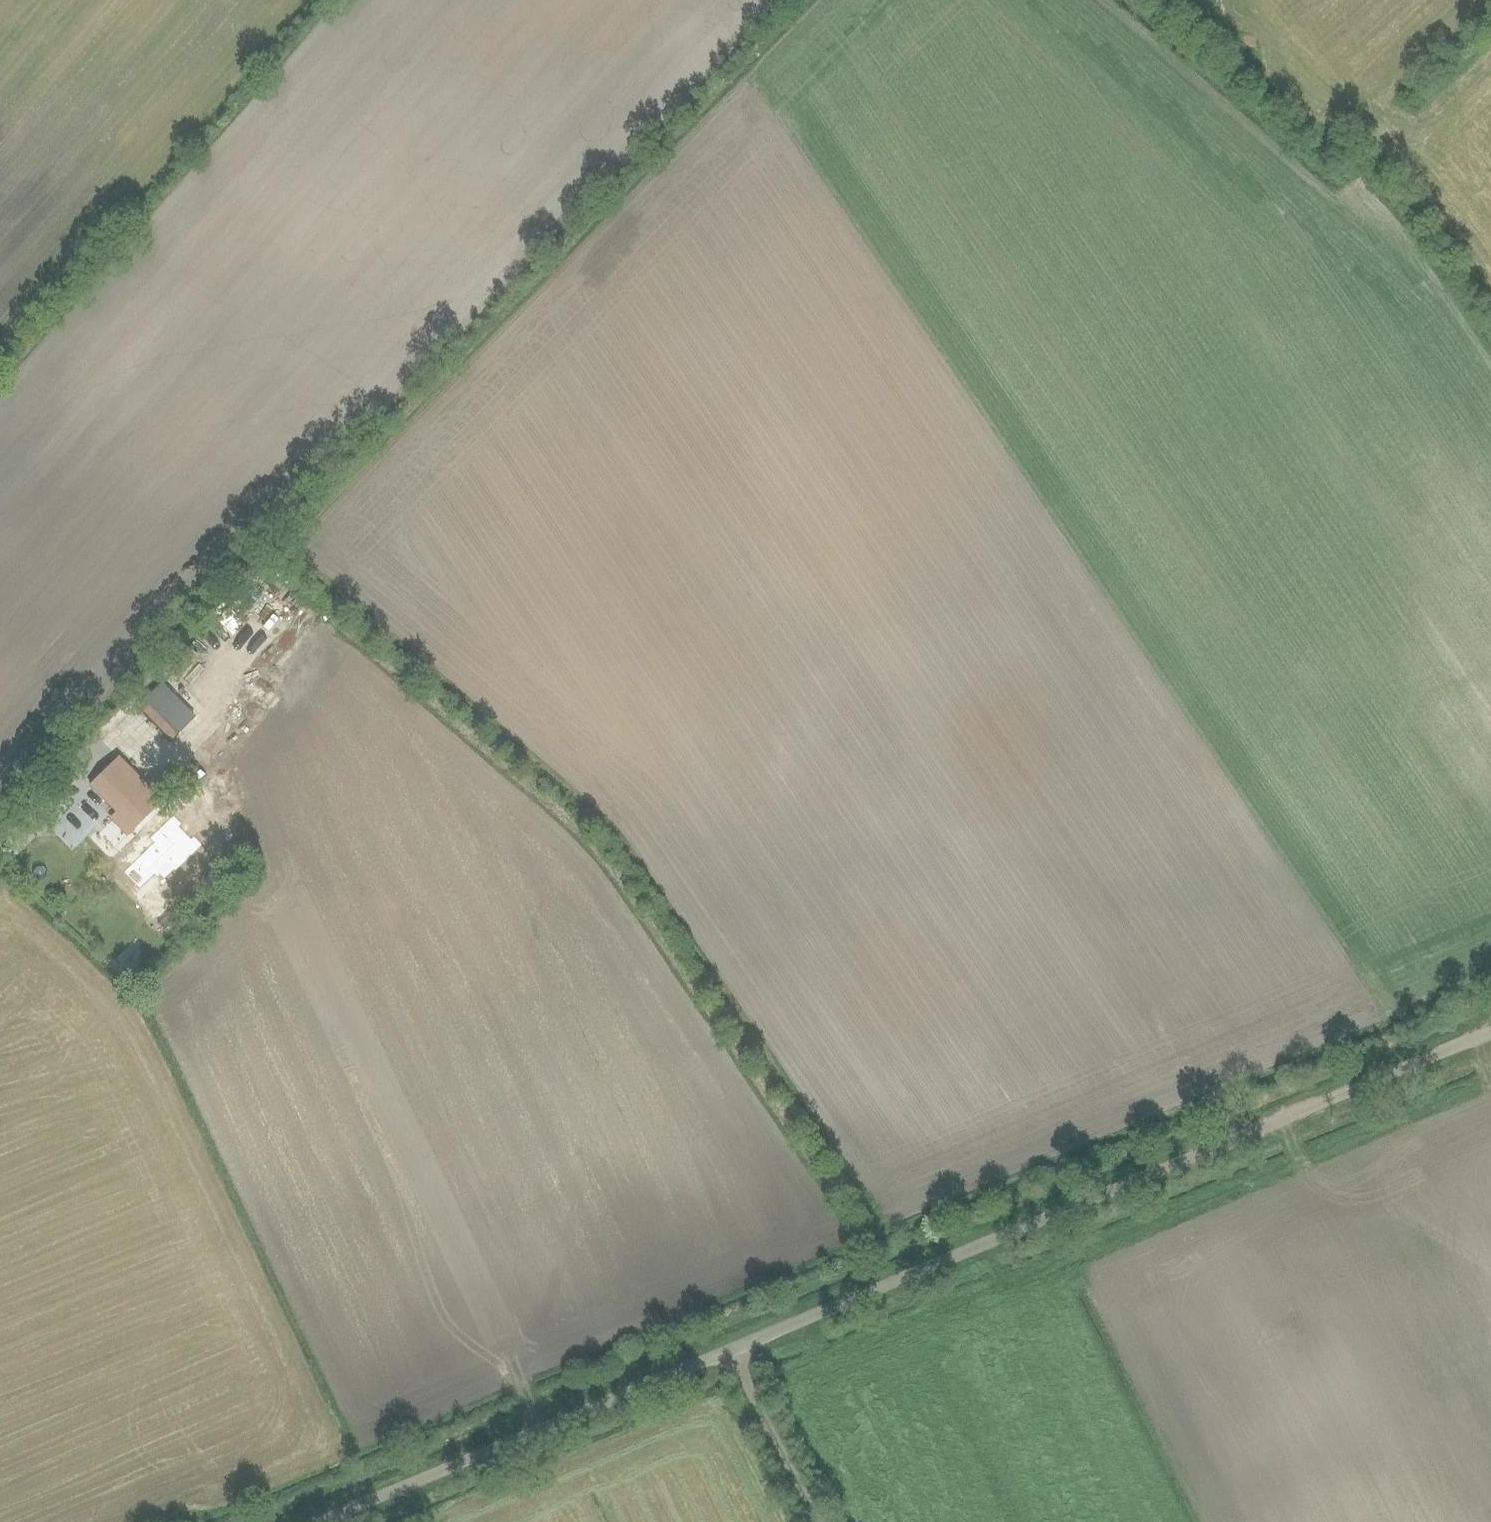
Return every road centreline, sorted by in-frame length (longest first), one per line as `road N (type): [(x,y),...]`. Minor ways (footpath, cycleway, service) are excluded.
road 1 (unclassified): [(315,1521),(1490,1032)]
road 2 (track): [(737,1348),(826,1521)]

